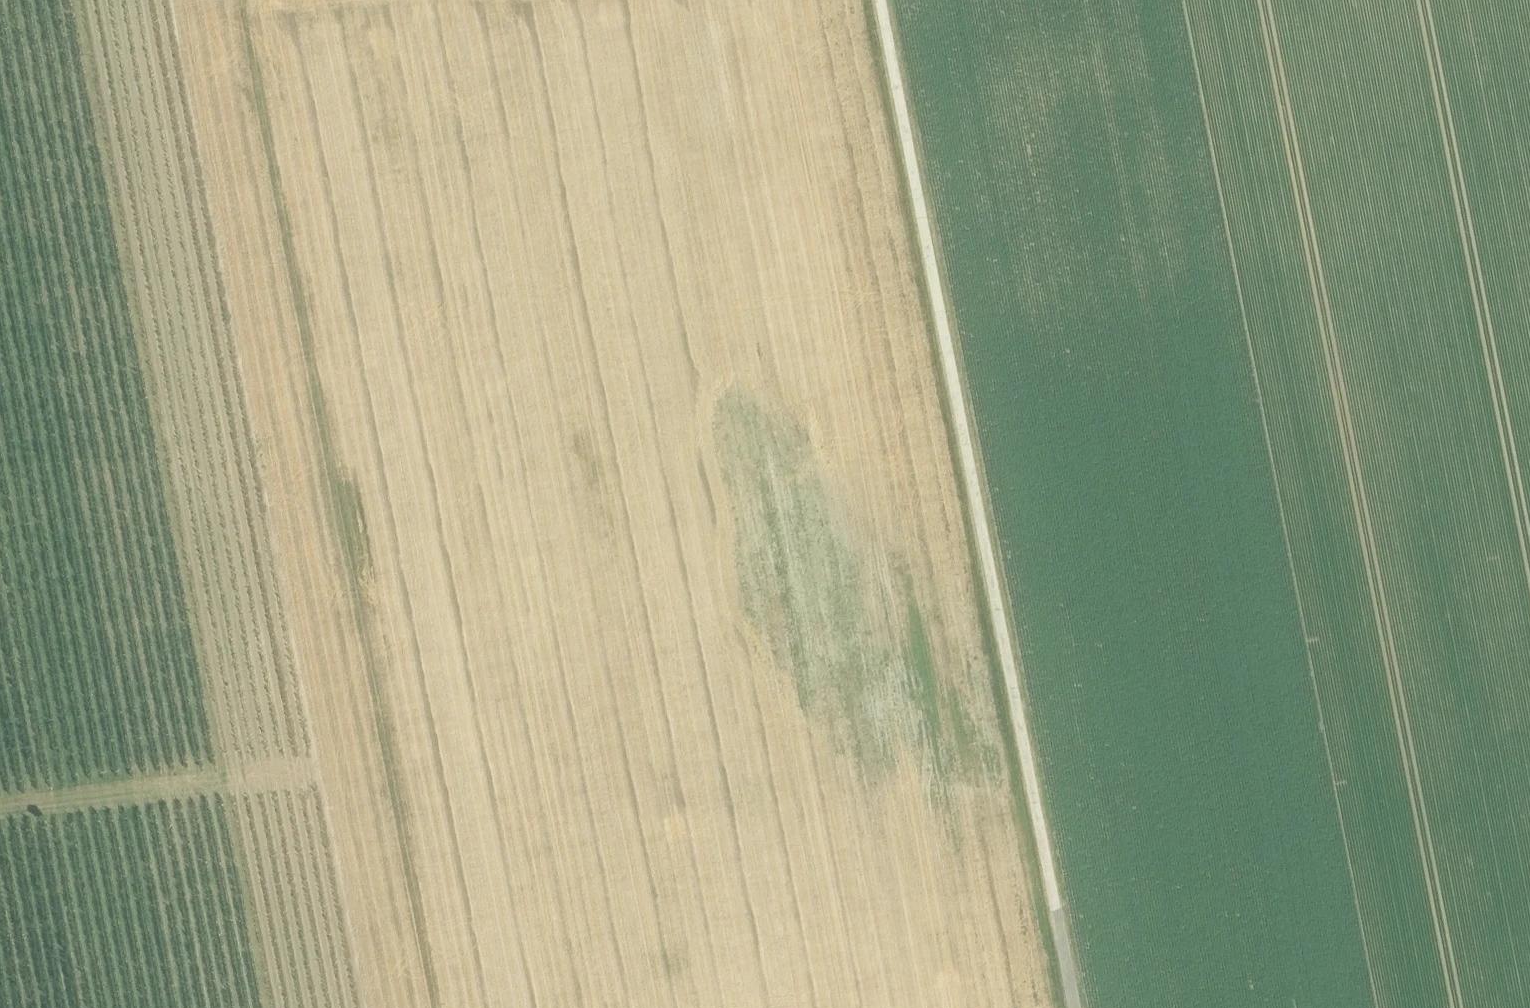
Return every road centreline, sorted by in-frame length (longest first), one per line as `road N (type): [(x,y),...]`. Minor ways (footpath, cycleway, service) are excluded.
road 1 (unclassified): [(1070,1007),(881,0)]

